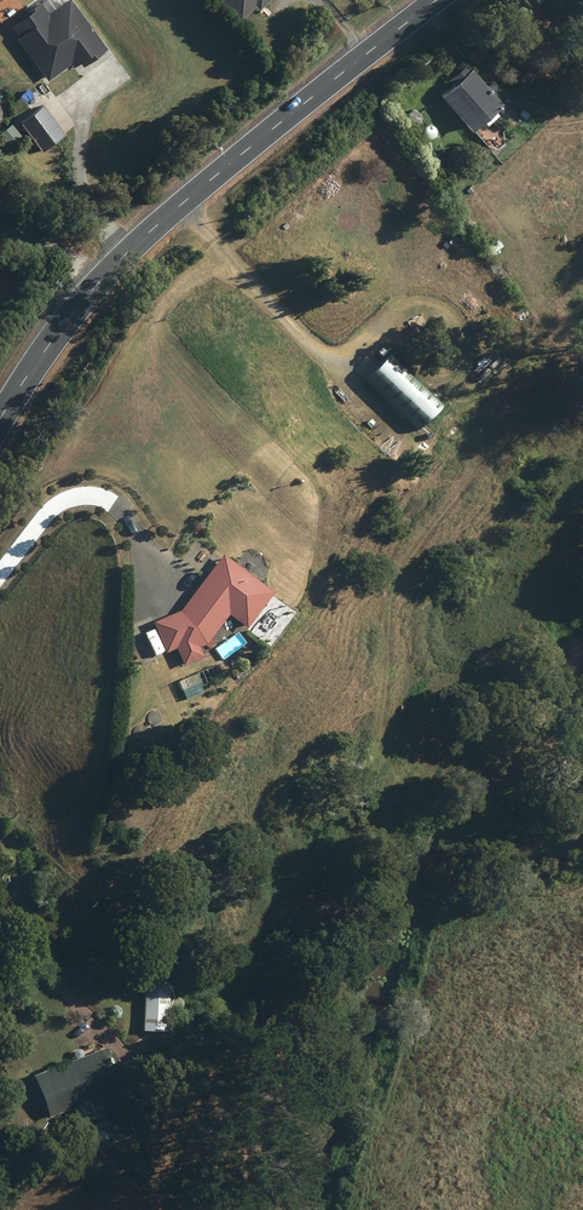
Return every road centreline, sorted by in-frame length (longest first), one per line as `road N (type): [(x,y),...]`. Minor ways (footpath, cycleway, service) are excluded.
road 1 (tertiary): [(0,419),(58,329),(144,238),(439,0)]

